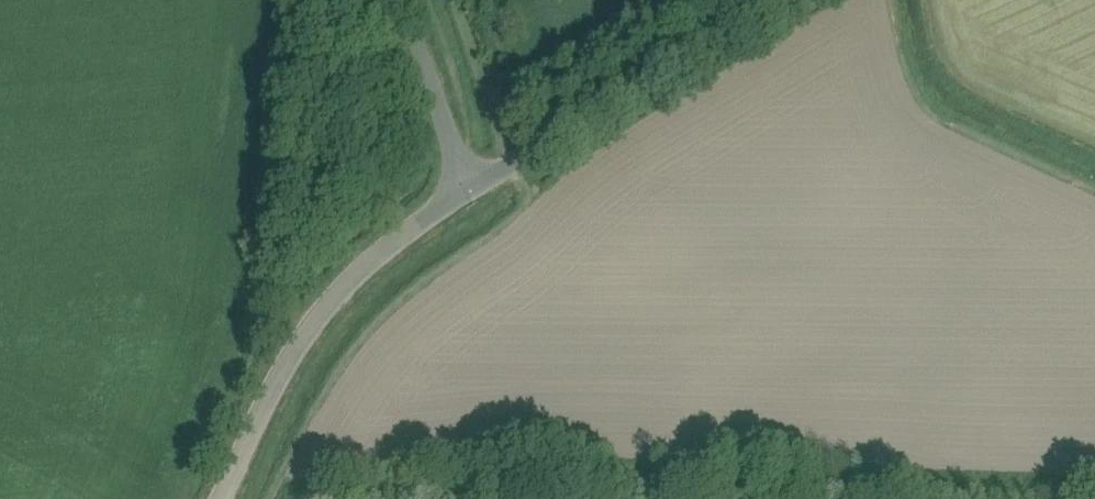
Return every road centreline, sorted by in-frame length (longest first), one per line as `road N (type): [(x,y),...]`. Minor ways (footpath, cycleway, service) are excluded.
road 1 (track): [(1094,487),(396,498)]
road 2 (unclassified): [(222,498),(294,346),(368,258),(467,186)]
road 3 (unclassified): [(467,186),(757,0)]
road 4 (unclassified): [(467,186),(402,0)]

